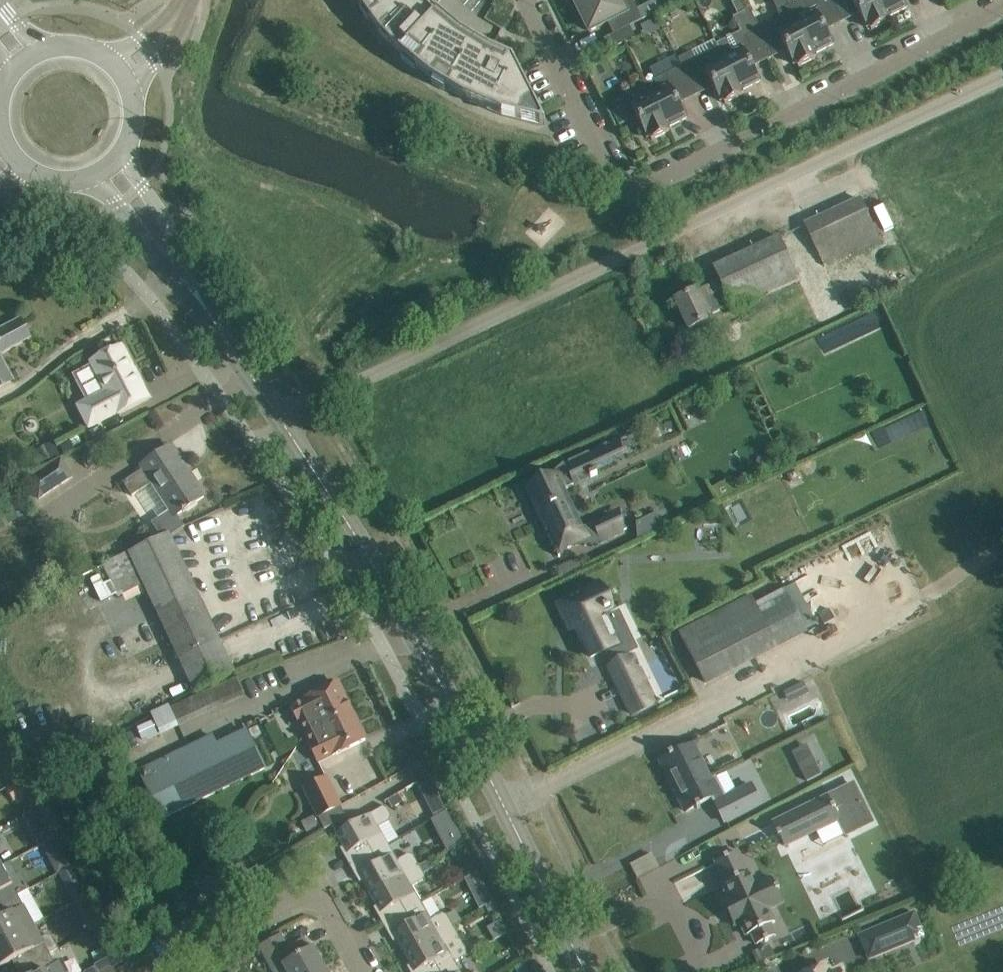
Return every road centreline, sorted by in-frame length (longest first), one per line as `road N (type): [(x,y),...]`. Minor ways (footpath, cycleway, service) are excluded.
road 1 (unclassified): [(282,422),(1002,73)]
road 2 (residential): [(526,0),(626,199),(1002,10)]
road 3 (secondary): [(587,971),(435,671),(282,422)]
road 4 (residential): [(167,971),(297,898),(325,907),(371,971)]
road 5 (secondary): [(282,422),(182,274)]
road 6 (secondary): [(87,173),(182,274)]
road 7 (secondary): [(182,274),(167,226),(121,151)]

